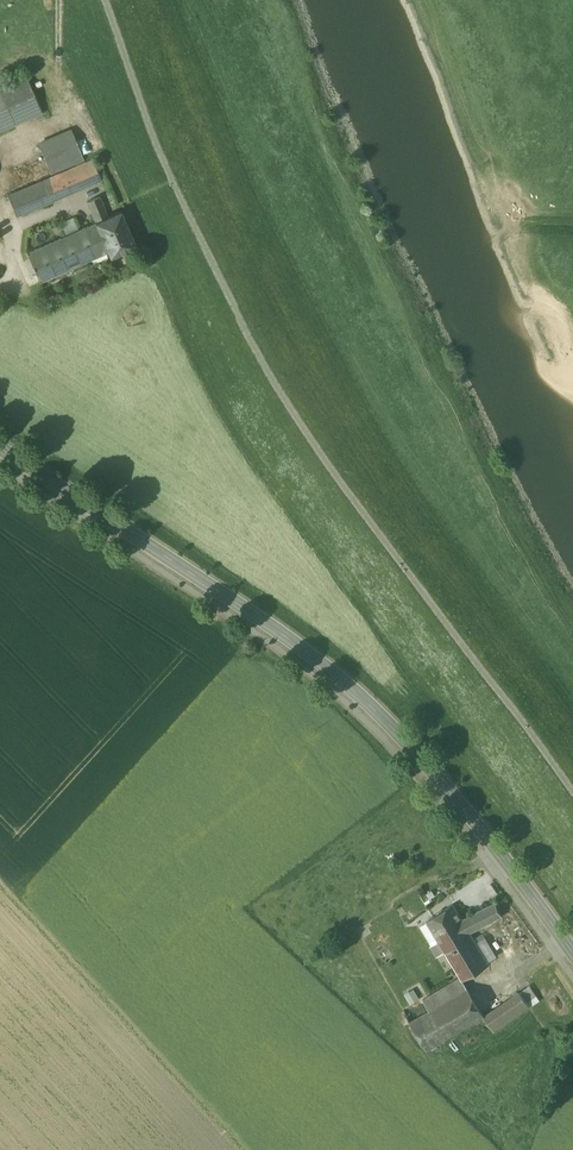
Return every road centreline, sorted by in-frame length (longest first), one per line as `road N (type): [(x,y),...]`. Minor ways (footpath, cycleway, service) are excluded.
road 1 (secondary): [(0,449),(247,609),(369,704),(483,830),(572,953)]

